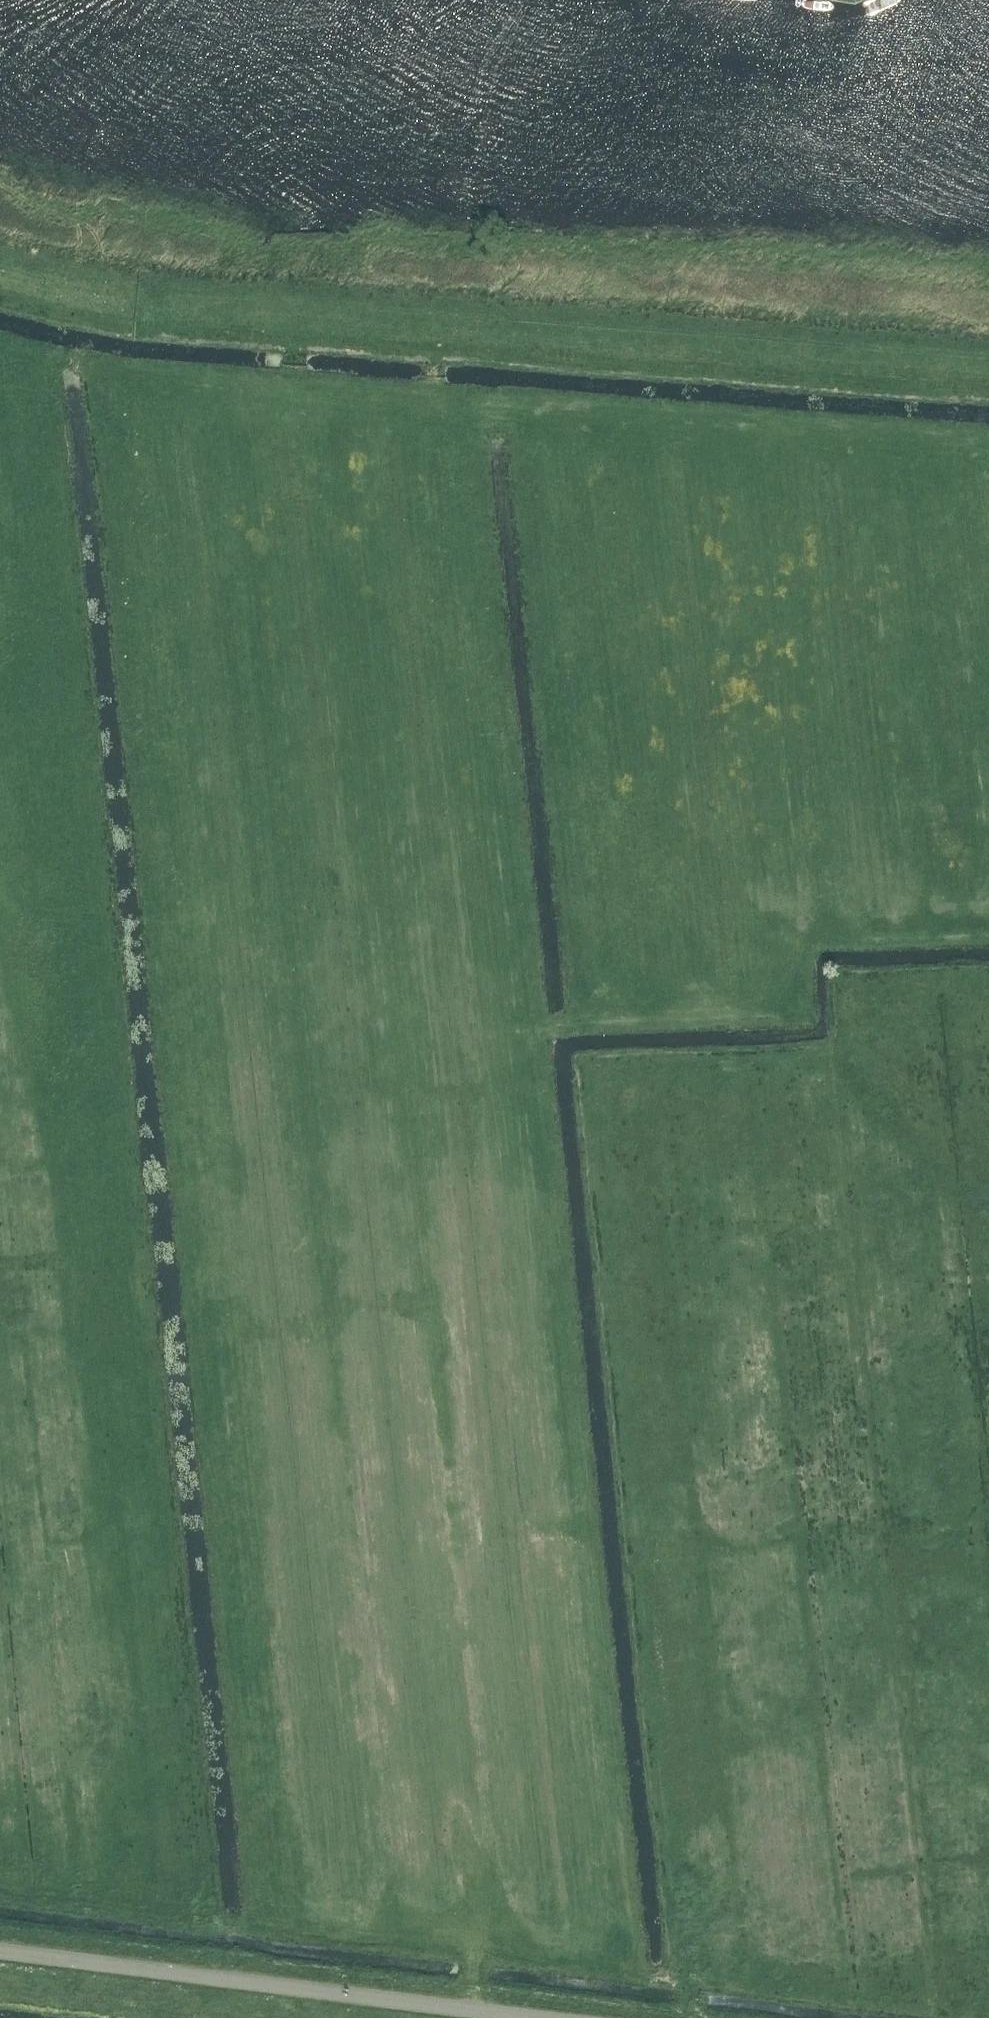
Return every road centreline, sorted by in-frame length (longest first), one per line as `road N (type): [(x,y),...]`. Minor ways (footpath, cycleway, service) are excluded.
road 1 (unclassified): [(0,1958),(489,2017)]

